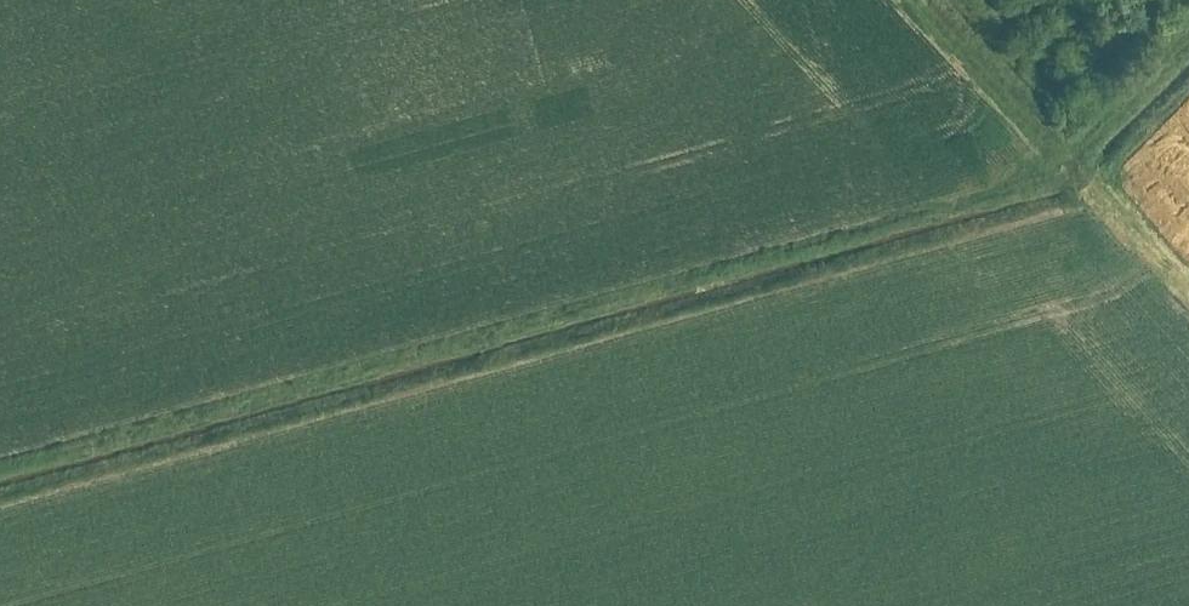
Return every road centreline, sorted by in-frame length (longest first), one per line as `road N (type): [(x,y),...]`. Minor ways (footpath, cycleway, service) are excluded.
road 1 (track): [(922,0),(1188,288)]

